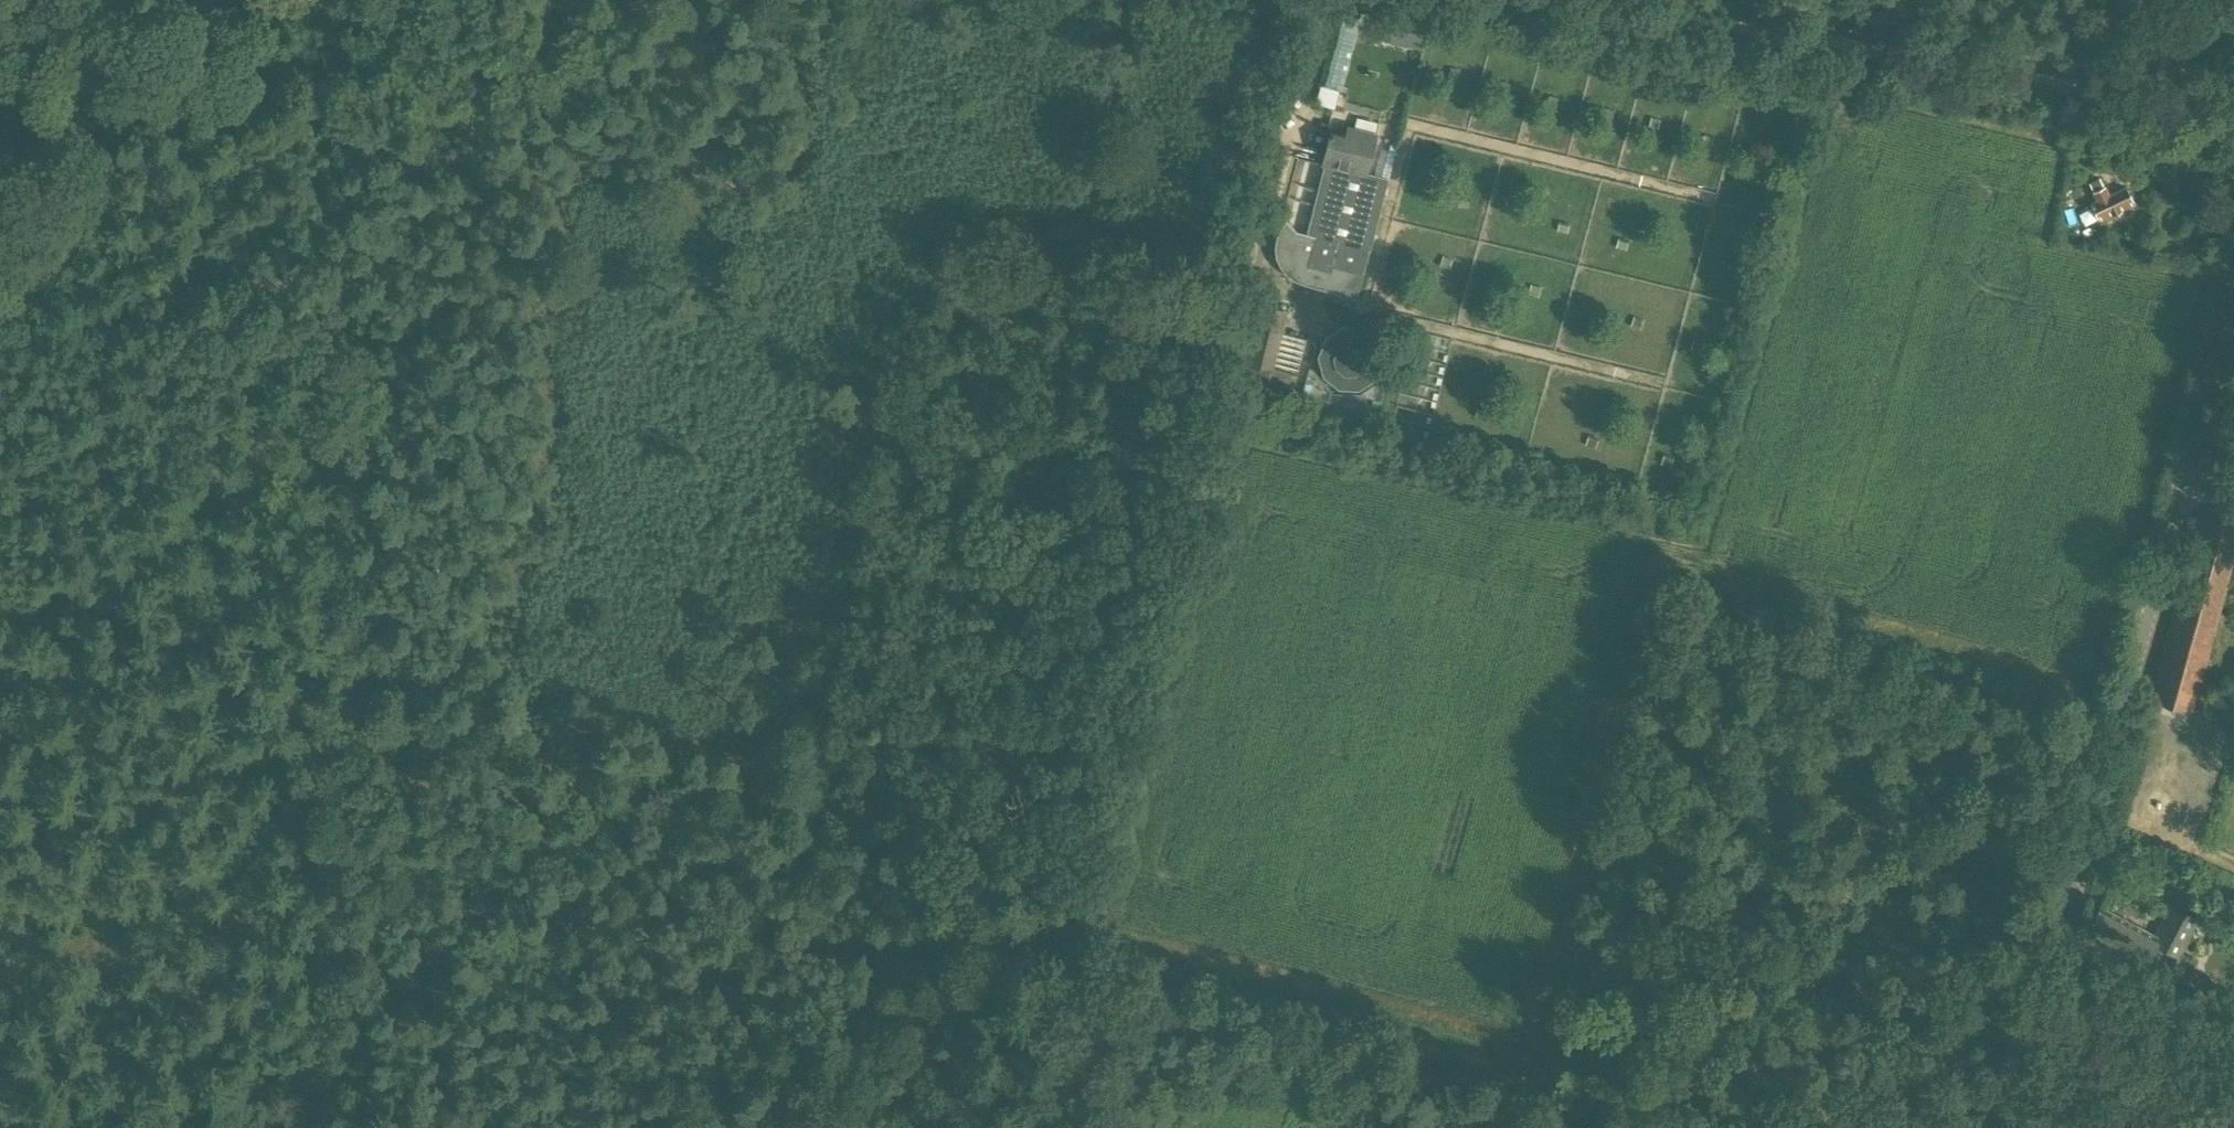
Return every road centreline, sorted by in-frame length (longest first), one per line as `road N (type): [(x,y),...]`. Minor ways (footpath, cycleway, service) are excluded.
road 1 (track): [(129,0),(159,55),(260,141),(283,201),(317,379),(364,551),(353,662),(323,769),(321,871),(0,878)]
road 2 (tertiary): [(2002,1127),(2233,307)]
road 3 (residential): [(2233,101),(1627,0)]
road 4 (track): [(2233,77),(1916,25),(1821,0)]
road 5 (track): [(2058,934),(2233,1028)]
road 6 (track): [(0,242),(122,99)]

